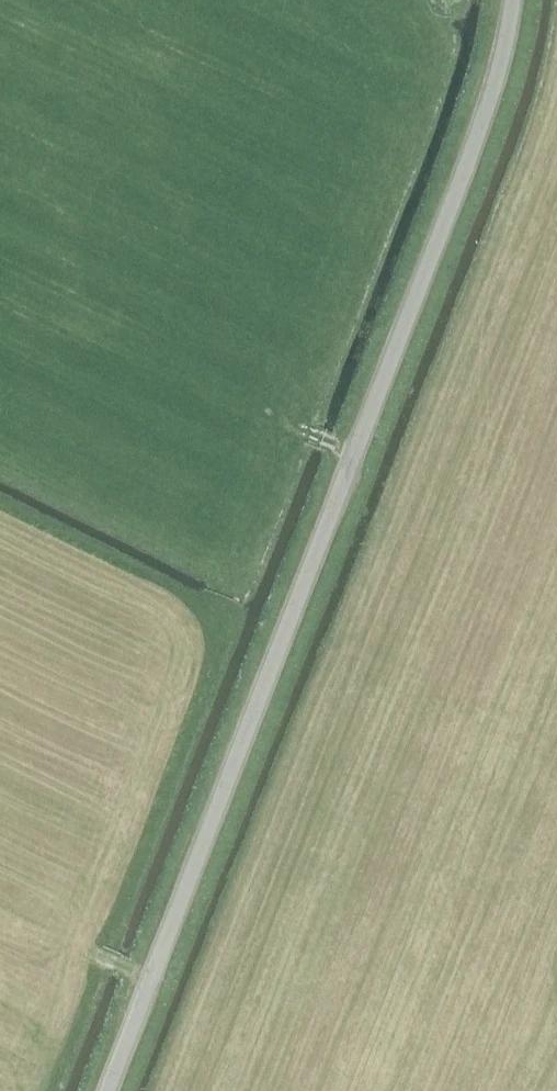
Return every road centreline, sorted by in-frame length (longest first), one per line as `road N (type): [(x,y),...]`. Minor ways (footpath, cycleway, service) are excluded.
road 1 (tertiary): [(108,1090),(472,152),(513,0)]

